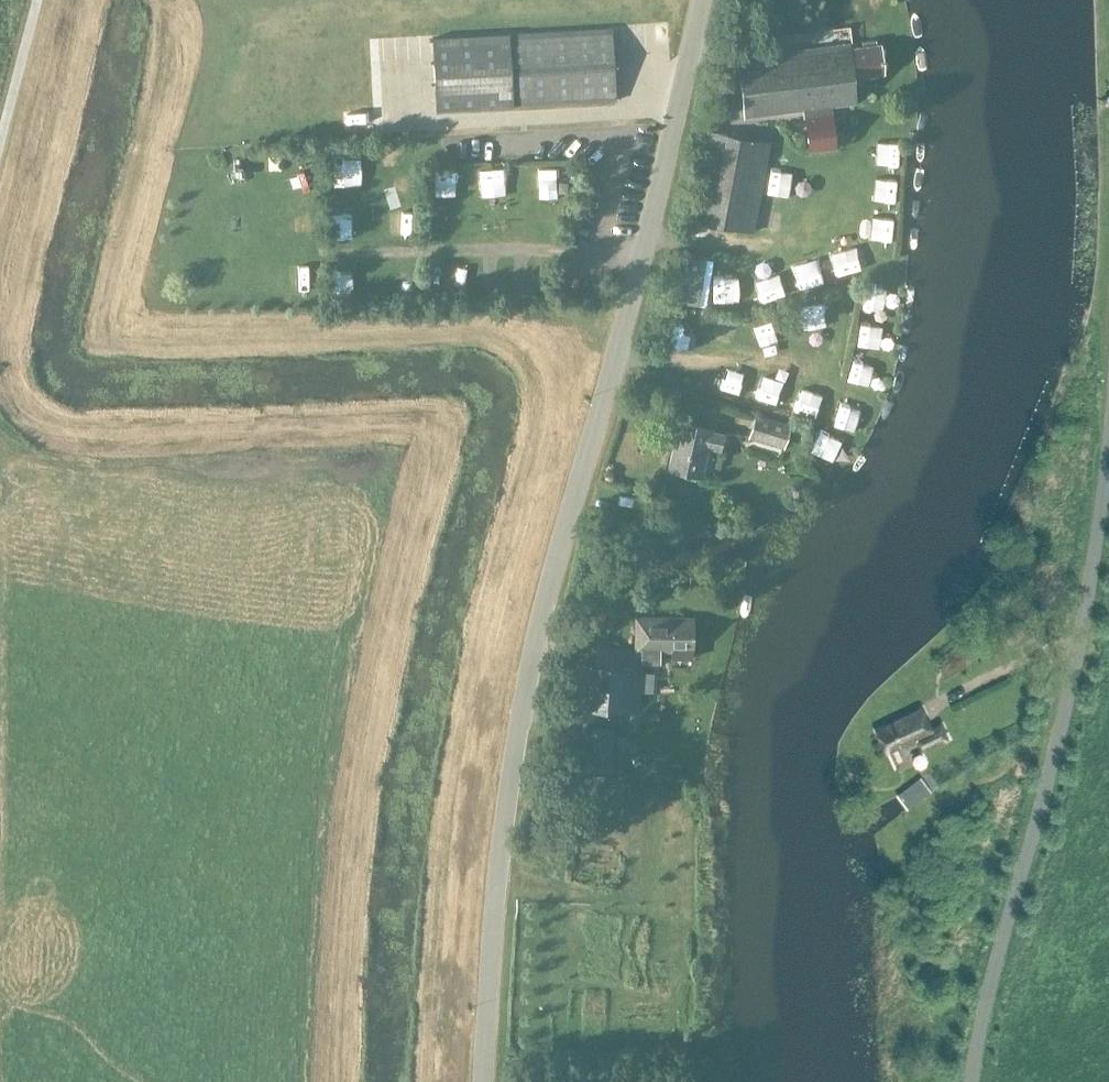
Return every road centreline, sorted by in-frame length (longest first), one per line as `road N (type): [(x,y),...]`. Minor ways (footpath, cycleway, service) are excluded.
road 1 (tertiary): [(480,1081),(521,713),(705,0)]
road 2 (unclassified): [(971,1081),(976,1032),(1072,674),(1108,446)]

